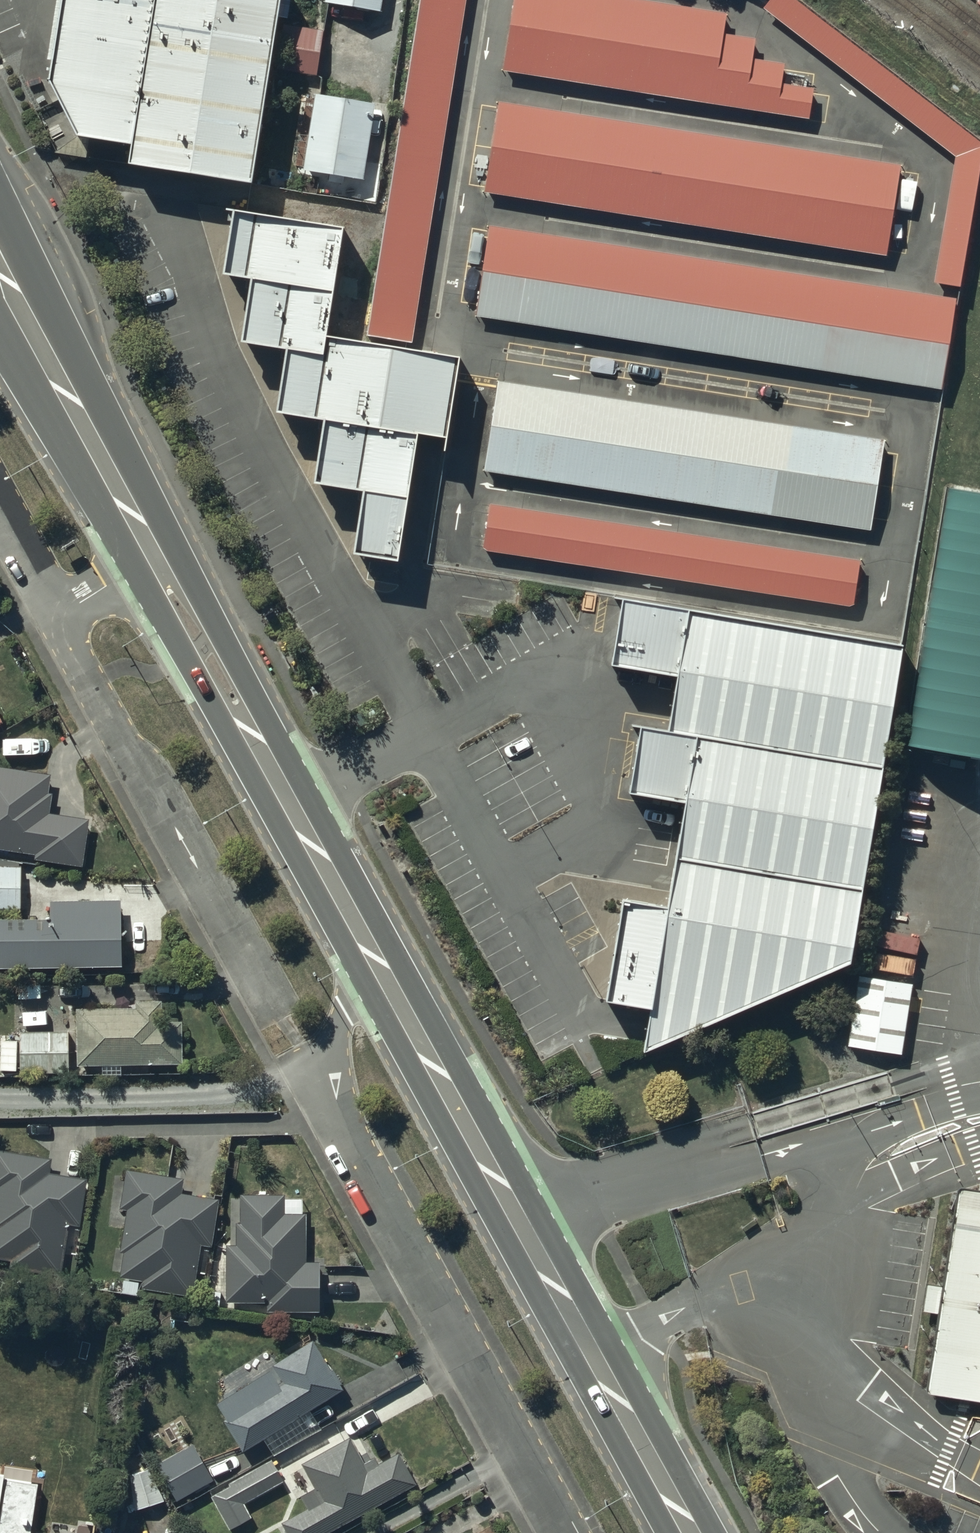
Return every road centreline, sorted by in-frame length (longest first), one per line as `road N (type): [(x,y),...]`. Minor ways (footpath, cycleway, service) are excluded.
road 1 (residential): [(561,1532),(311,1074),(377,963)]
road 2 (trunk): [(377,963),(690,1532)]
road 3 (trunk): [(152,558),(377,963)]
road 4 (residential): [(279,1015),(56,618)]
road 5 (trunk): [(0,265),(152,558)]

